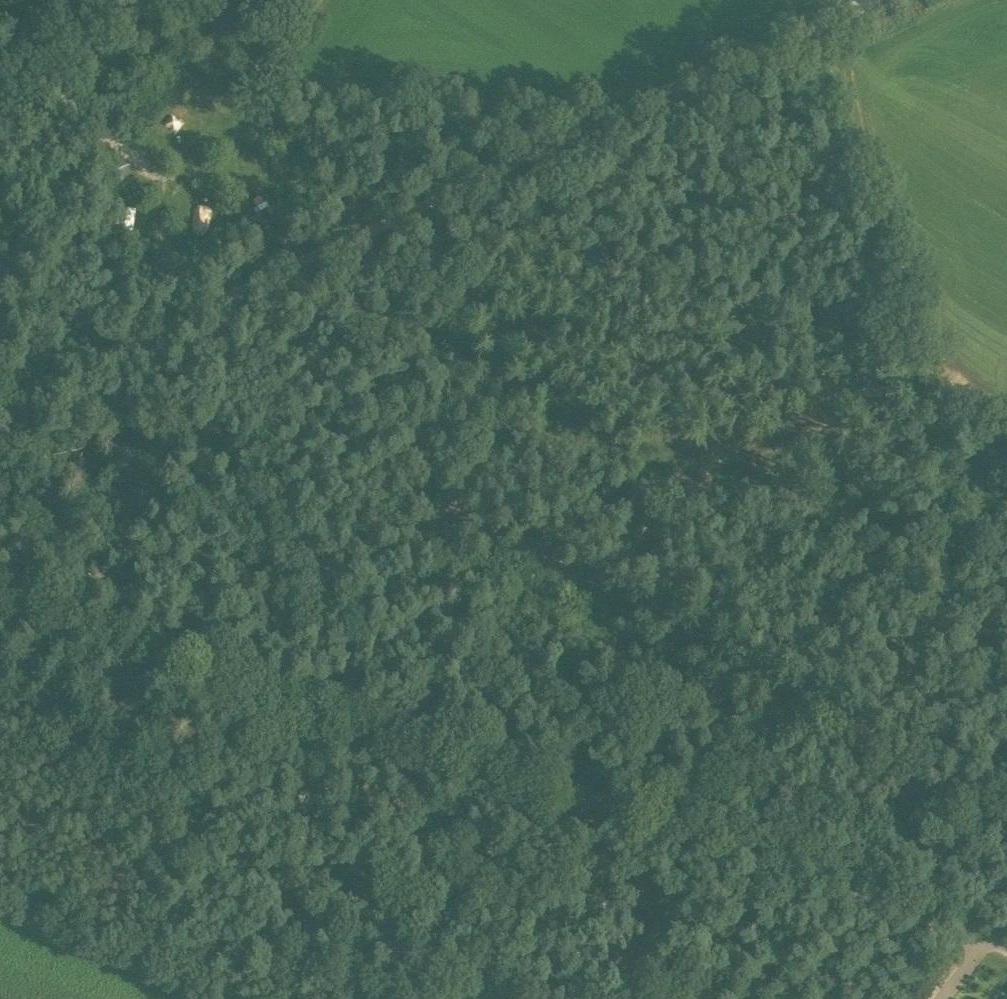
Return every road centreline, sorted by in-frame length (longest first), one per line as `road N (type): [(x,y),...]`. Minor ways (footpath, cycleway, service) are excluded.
road 1 (unclassified): [(1006,957),(0,593)]
road 2 (track): [(0,402),(874,0)]

